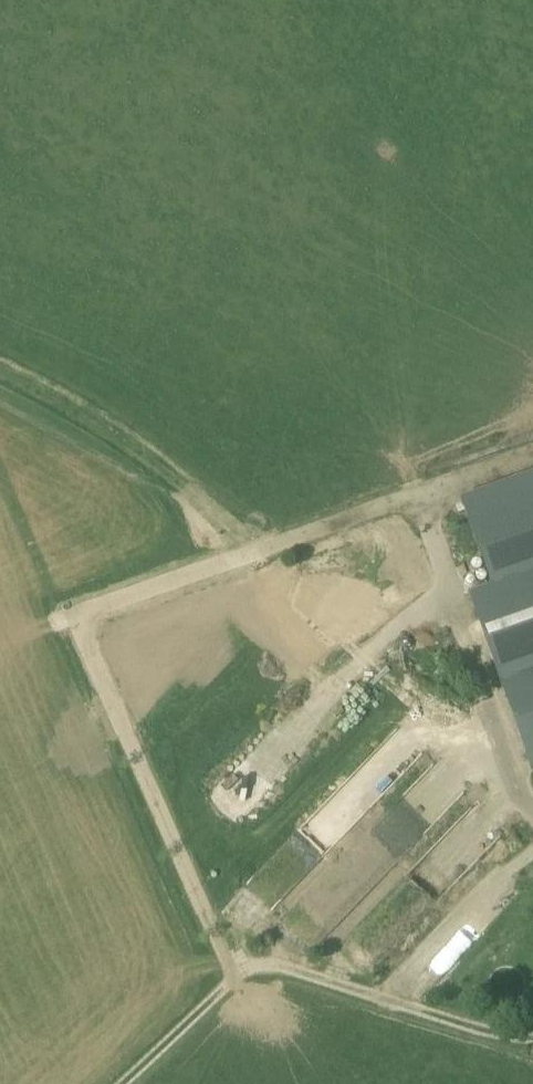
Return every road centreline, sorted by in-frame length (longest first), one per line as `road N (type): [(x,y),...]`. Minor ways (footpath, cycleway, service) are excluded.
road 1 (track): [(532,453),(261,551),(125,711),(128,738),(229,967),(244,971),(124,1083)]
road 2 (track): [(261,551),(136,453),(0,375)]
road 3 (track): [(244,971),(291,970),(532,1040)]

